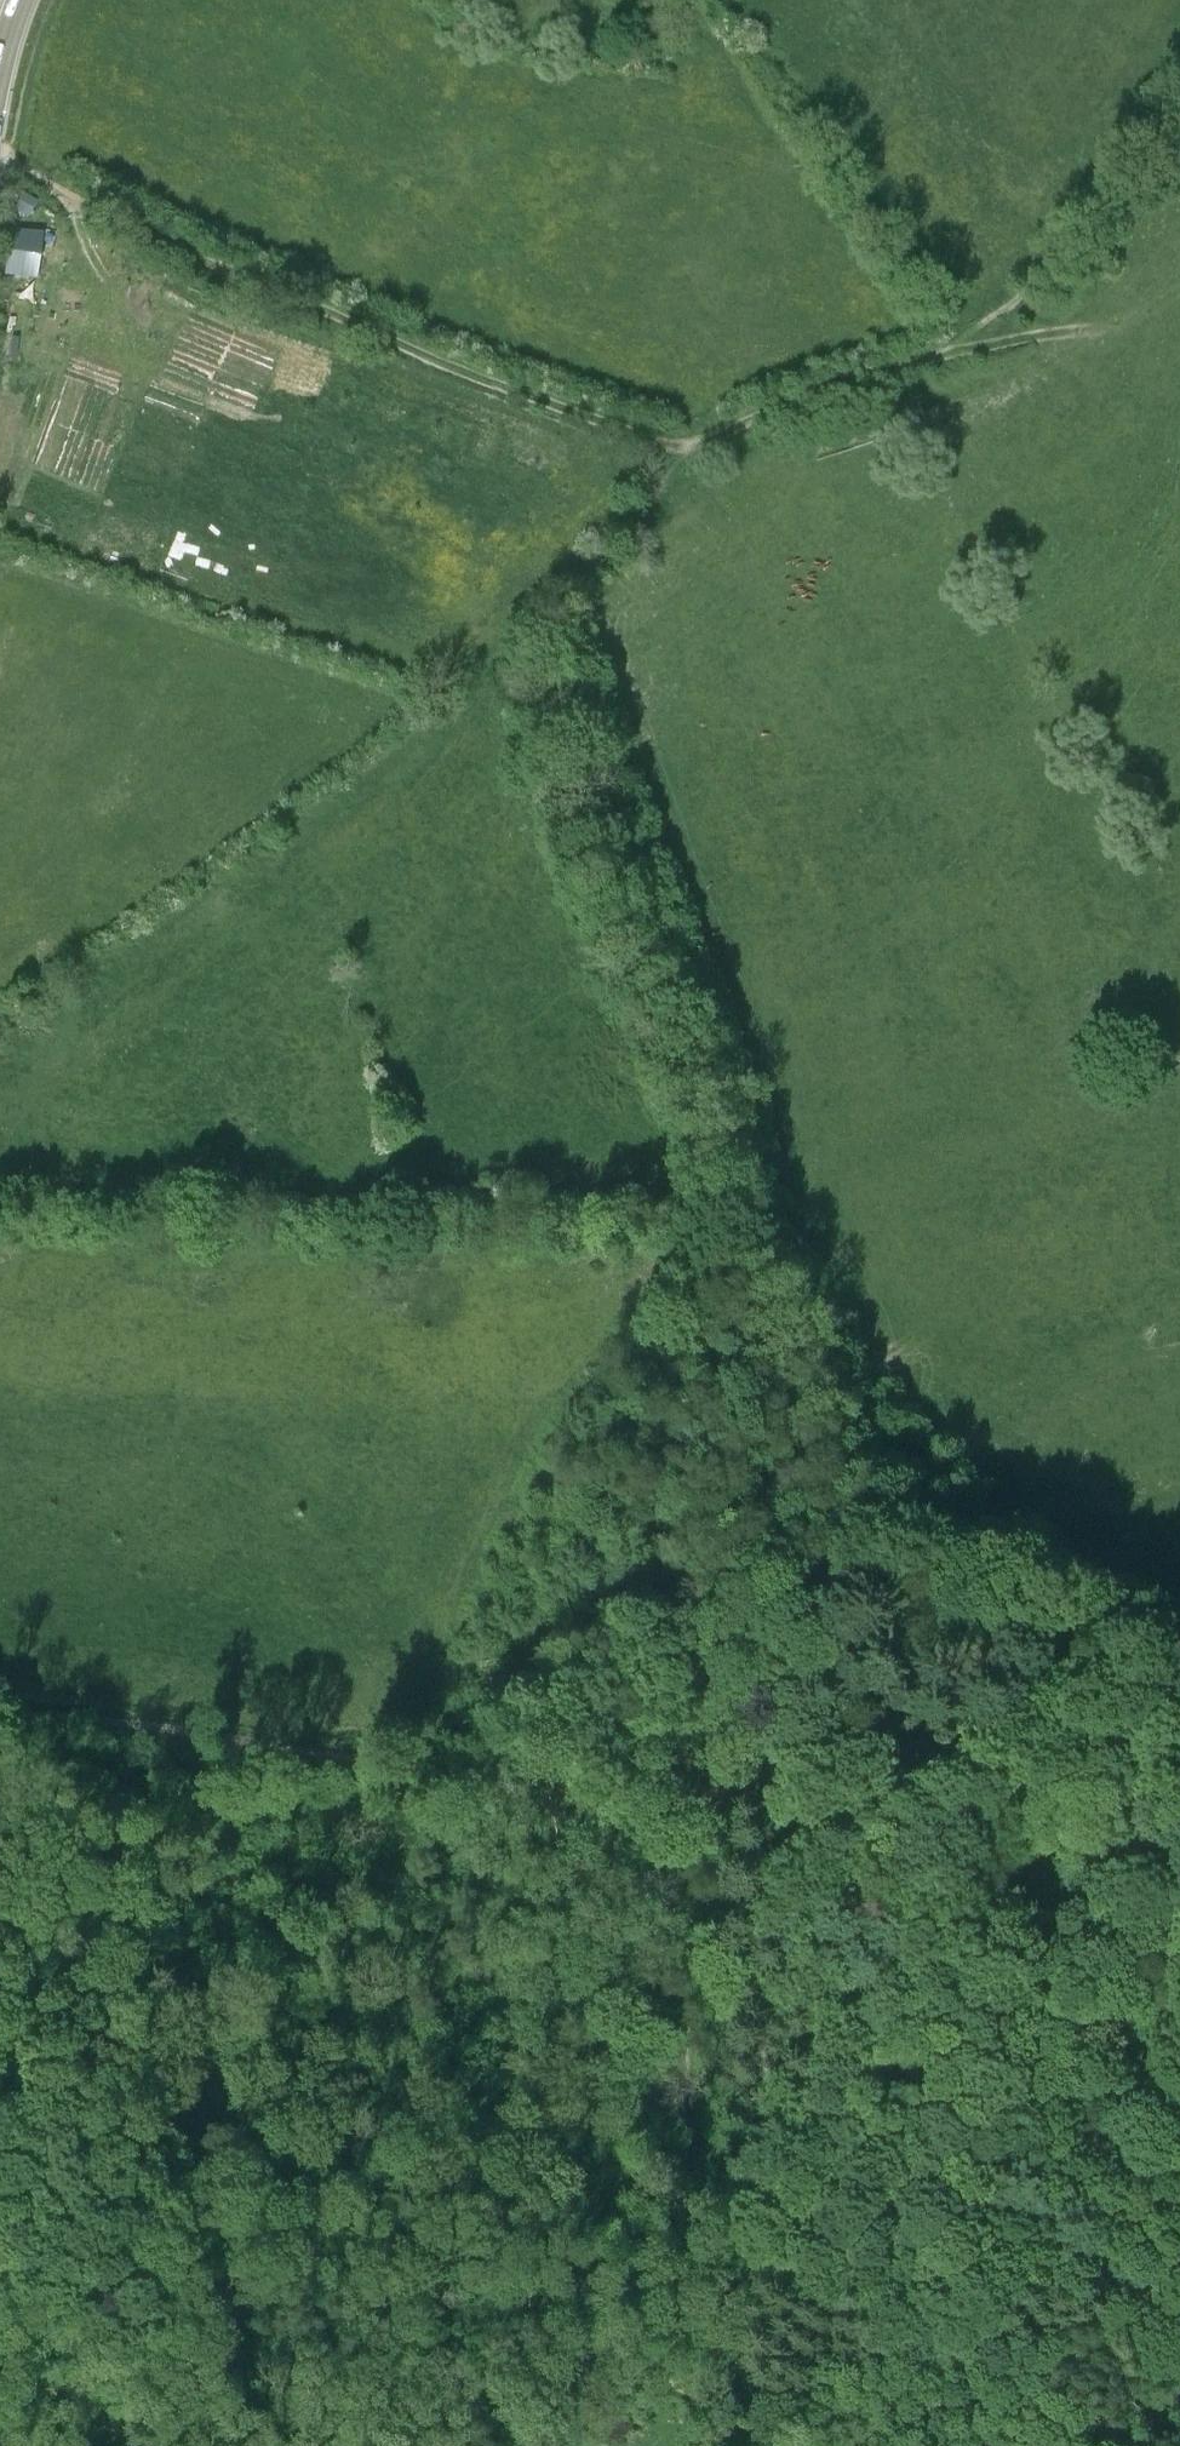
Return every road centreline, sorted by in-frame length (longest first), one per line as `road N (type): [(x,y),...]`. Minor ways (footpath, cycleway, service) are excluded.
road 1 (track): [(0,161),(159,243),(683,455)]
road 2 (track): [(0,1713),(410,1769),(457,1764),(487,1748),(609,1637),(681,1596)]
road 3 (track): [(681,1596),(753,1576),(858,1573),(892,1577),(1017,1625),(1117,1634),(1179,1652)]
road 4 (track): [(683,455),(734,428),(946,350),(990,321)]

